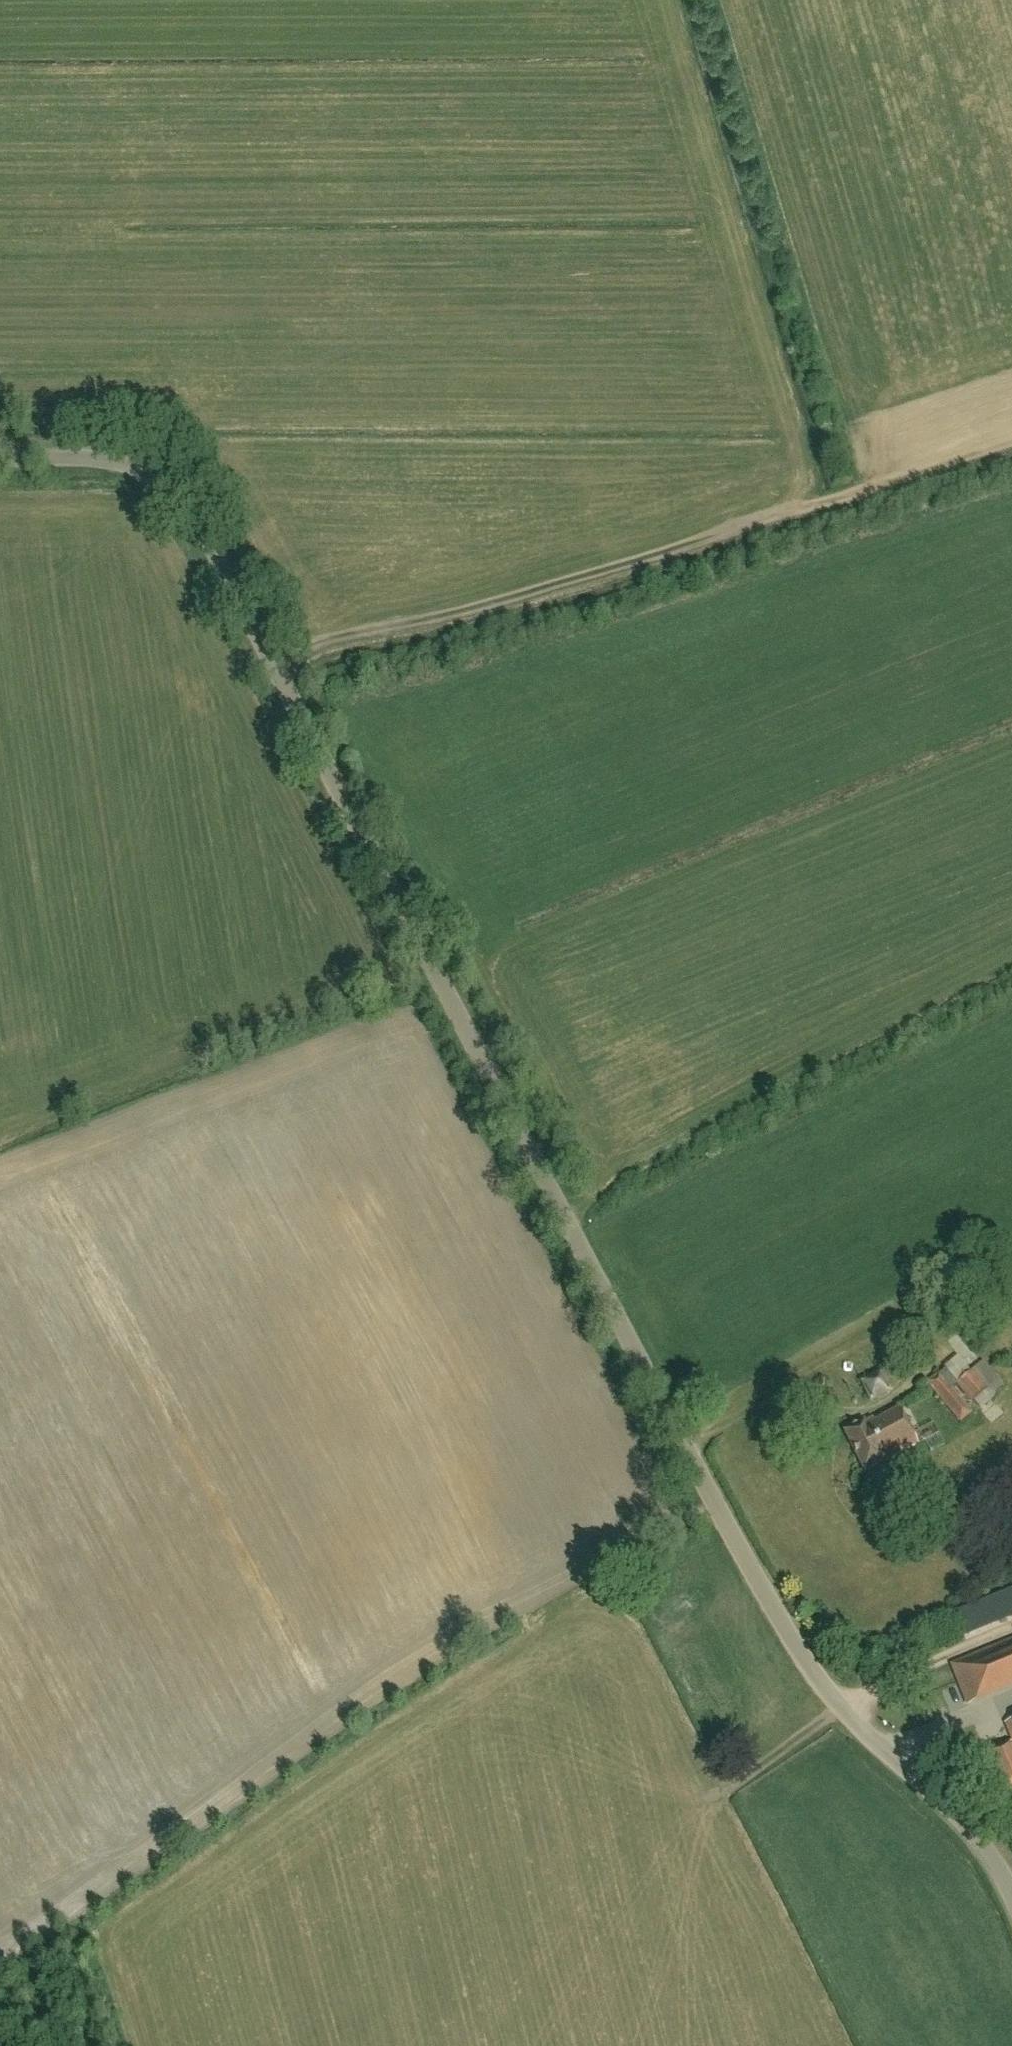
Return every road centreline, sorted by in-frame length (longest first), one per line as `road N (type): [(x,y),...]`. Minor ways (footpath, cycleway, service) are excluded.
road 1 (unclassified): [(1011,1890),(999,1857),(838,1704),(770,1599),(176,478),(143,452),(0,449)]
road 2 (track): [(1011,1631),(842,1708)]

